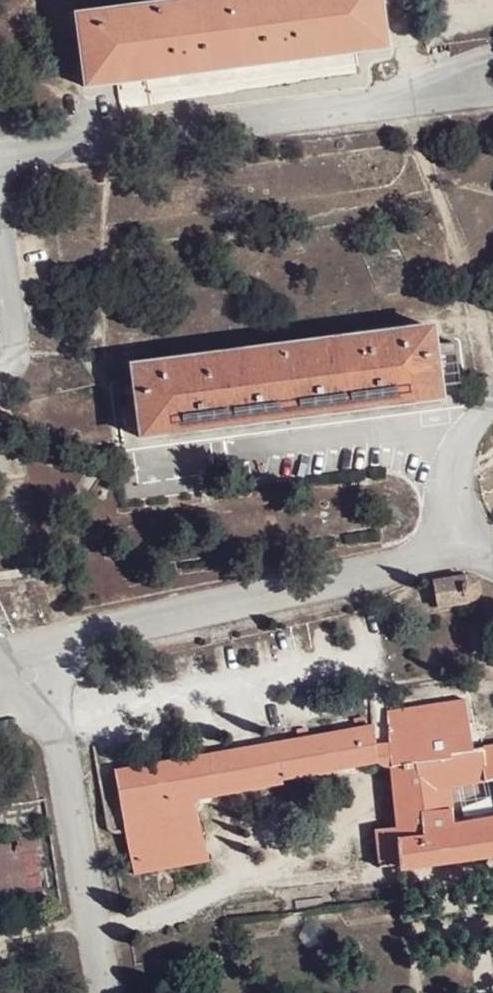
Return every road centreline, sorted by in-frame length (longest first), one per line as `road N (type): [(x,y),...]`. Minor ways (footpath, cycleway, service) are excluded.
road 1 (unclassified): [(46,648),(110,992)]

